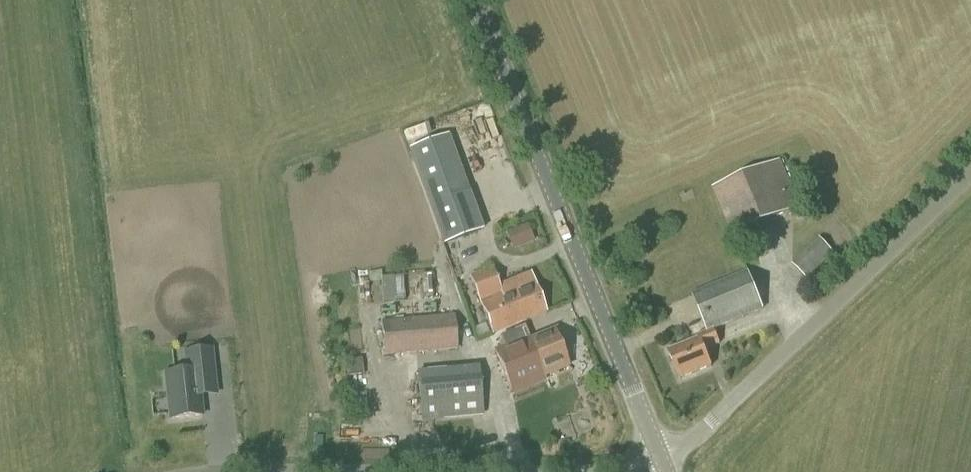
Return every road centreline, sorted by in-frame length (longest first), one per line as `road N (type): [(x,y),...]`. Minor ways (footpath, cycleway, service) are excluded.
road 1 (tertiary): [(661,461),(473,0)]
road 2 (unclassified): [(661,461),(970,174)]

